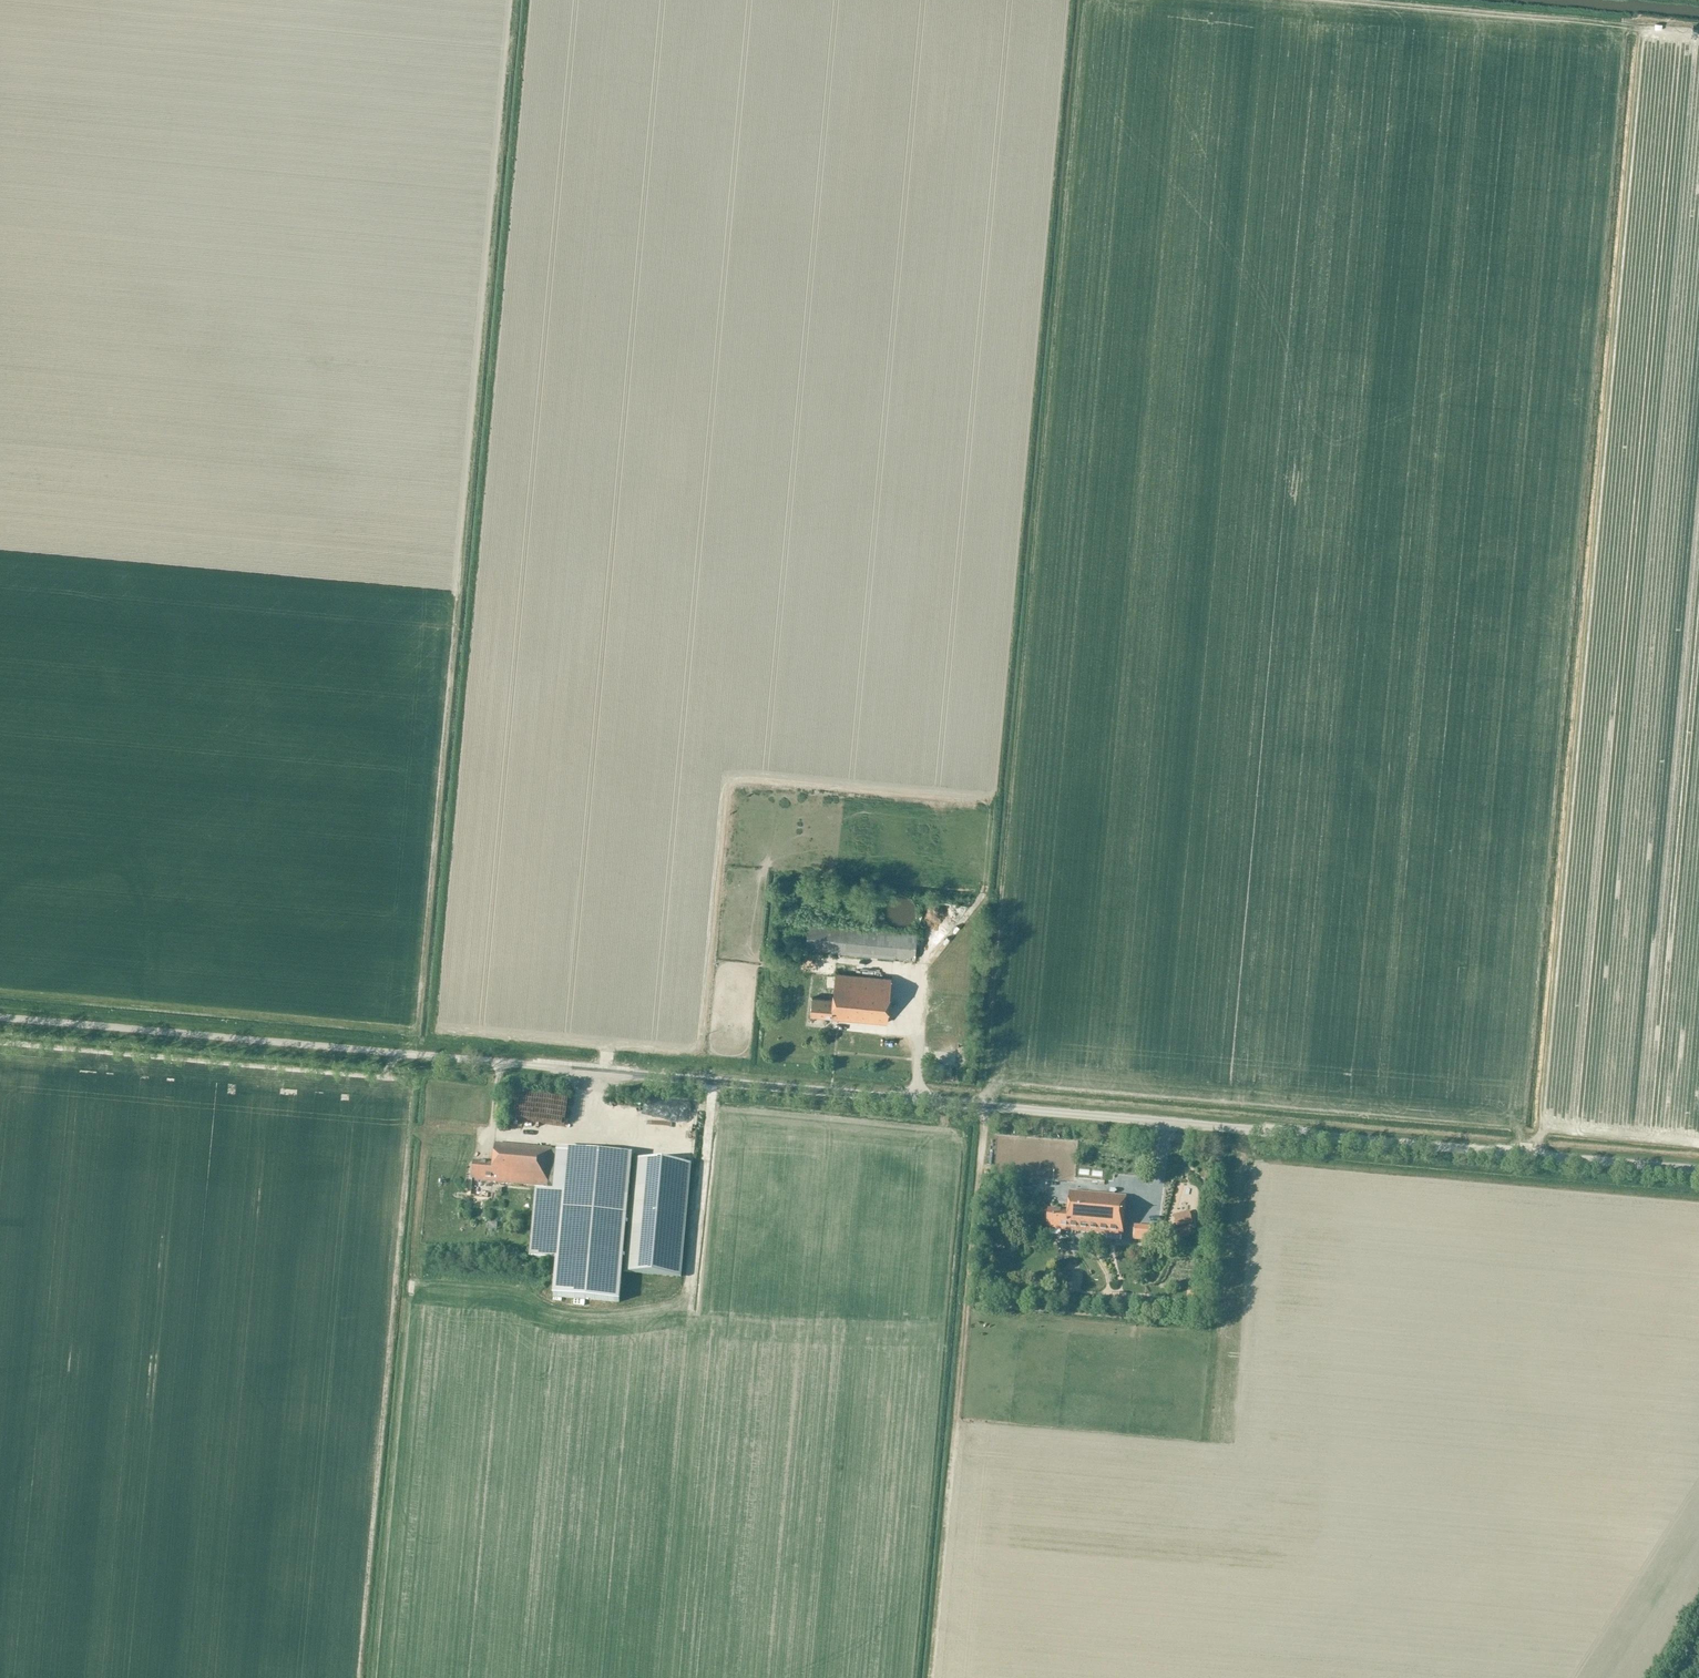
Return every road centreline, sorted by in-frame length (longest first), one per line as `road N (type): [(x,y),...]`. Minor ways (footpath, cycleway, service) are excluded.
road 1 (unclassified): [(1698,1172),(0,1019)]
road 2 (track): [(936,1677),(985,1106)]

